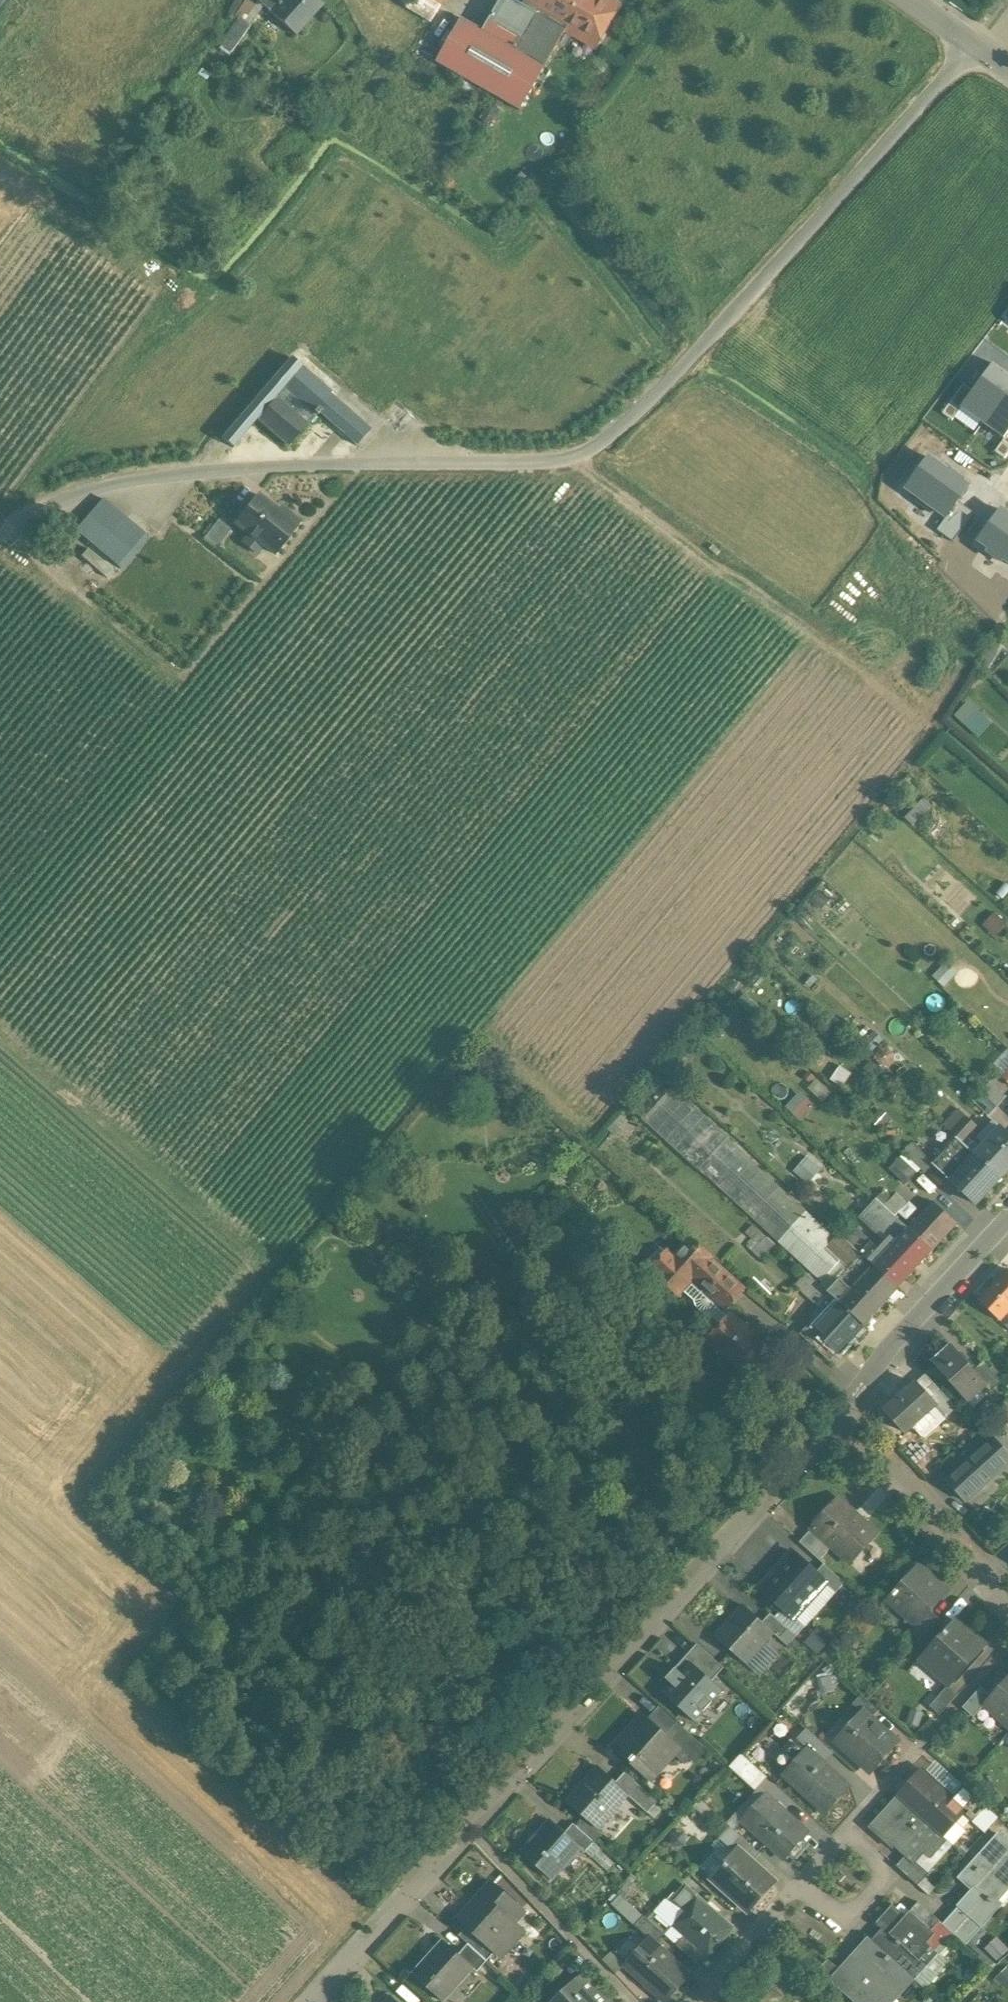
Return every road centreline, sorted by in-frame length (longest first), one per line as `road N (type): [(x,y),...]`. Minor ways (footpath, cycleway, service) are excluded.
road 1 (track): [(0,527),(96,489),(190,473),(585,458),(974,48)]
road 2 (residential): [(829,1416),(669,1627),(321,2001)]
road 3 (residential): [(1007,1220),(829,1416)]
road 4 (residential): [(829,1416),(903,1475),(1007,1595)]
road 5 (residential): [(801,1889),(858,1926),(899,1879),(852,1835)]
road 6 (residential): [(706,2001),(801,1889)]
road 7 (residential): [(1007,72),(905,0)]

